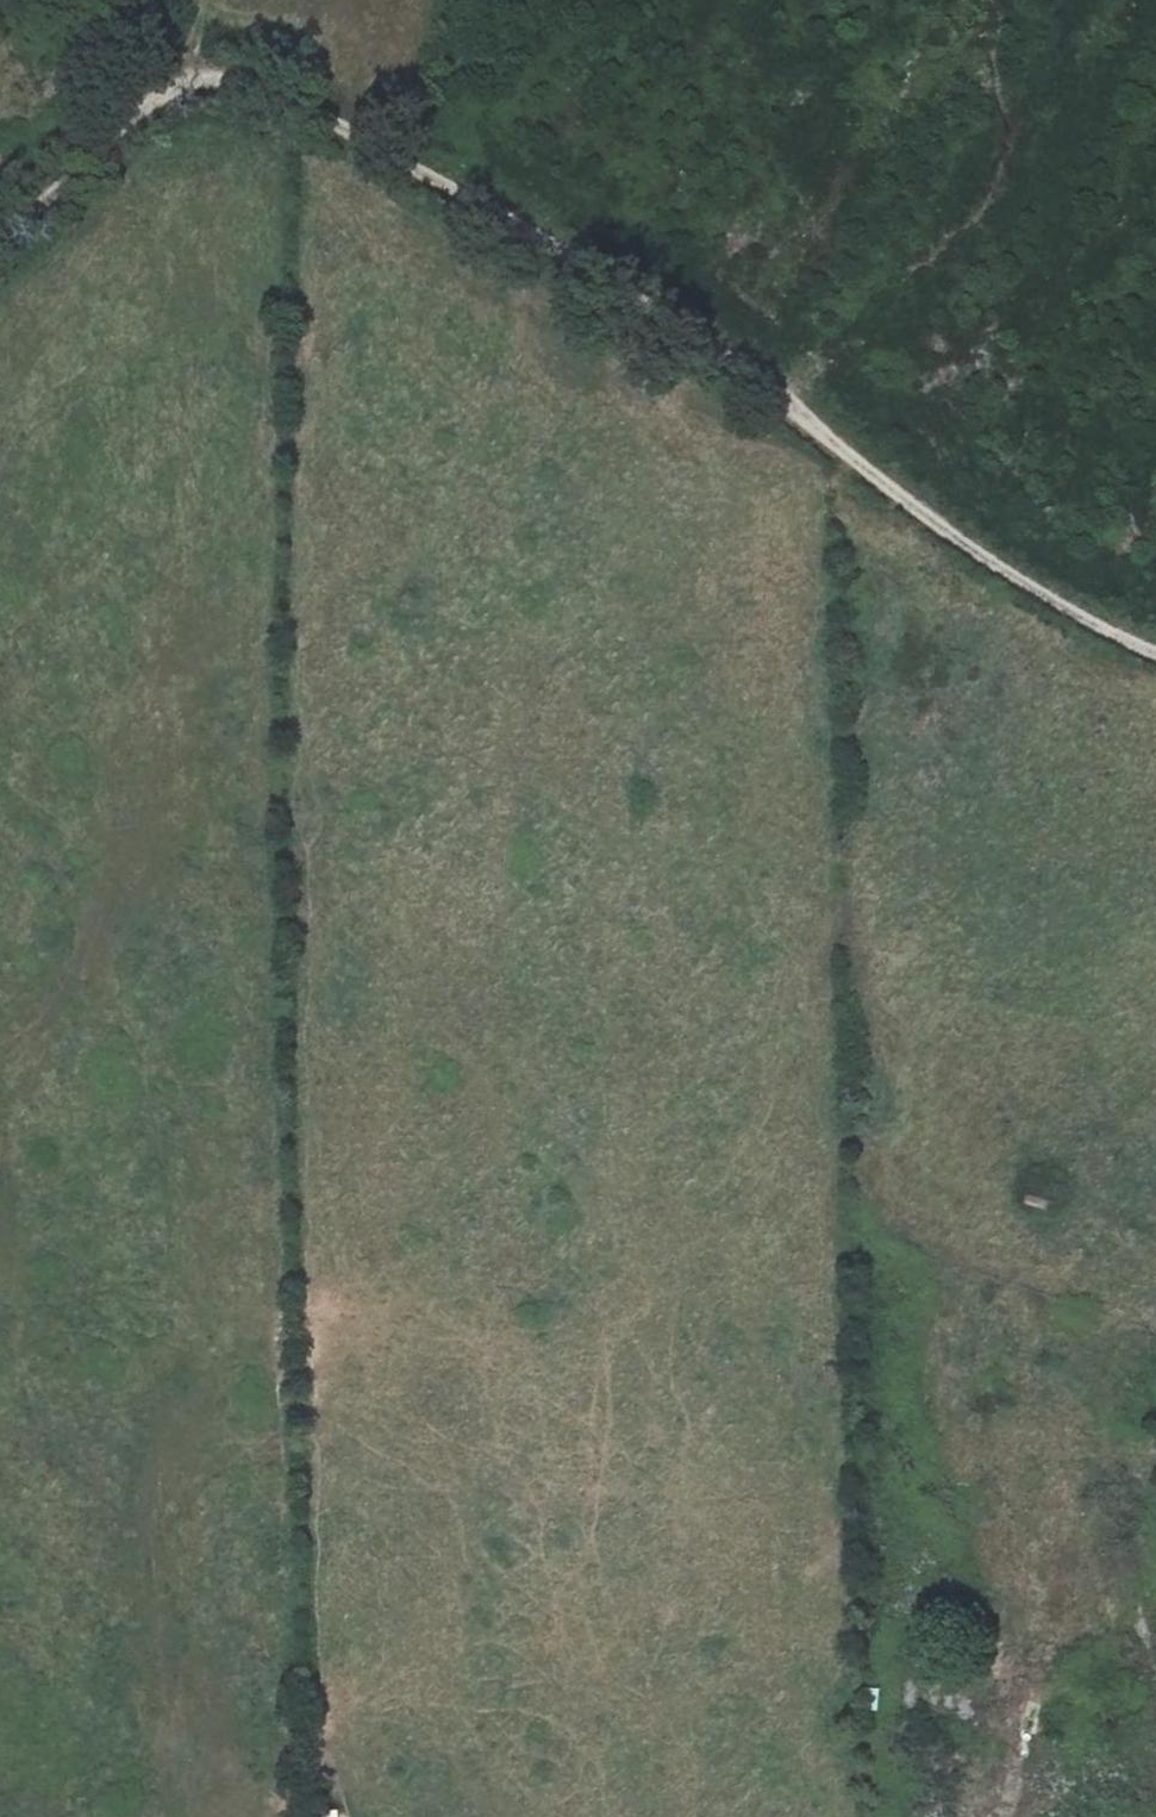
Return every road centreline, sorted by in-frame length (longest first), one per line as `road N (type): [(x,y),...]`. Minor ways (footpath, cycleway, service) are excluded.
road 1 (track): [(1155,653),(1013,577),(590,266),(261,93),(185,86),(98,137),(0,240)]

